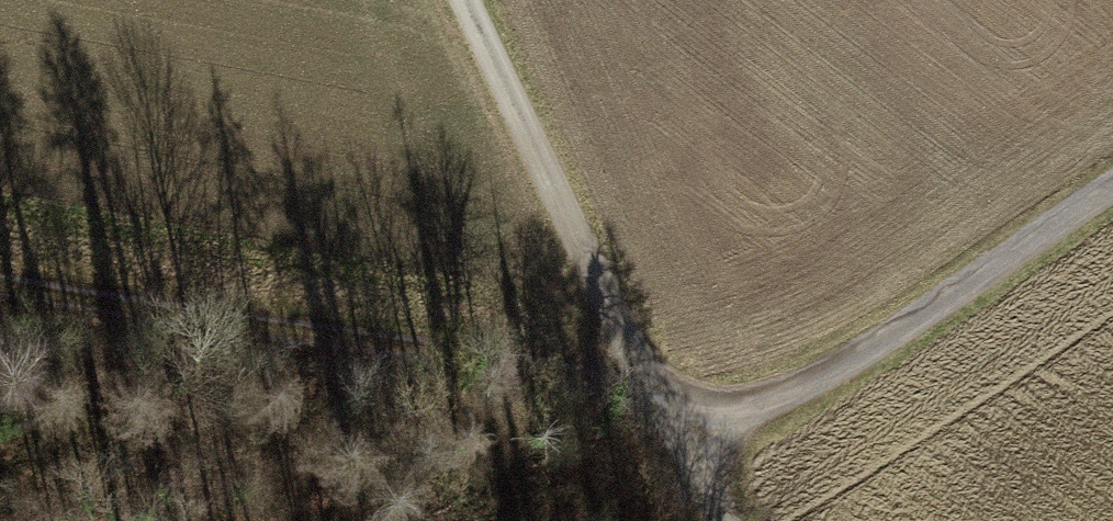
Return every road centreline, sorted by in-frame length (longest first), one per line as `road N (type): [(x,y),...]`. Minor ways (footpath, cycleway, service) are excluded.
road 1 (track): [(0,287),(294,338),(653,383)]
road 2 (track): [(1112,190),(830,375),(680,431),(723,520)]
road 3 (track): [(458,0),(568,228),(680,431)]

